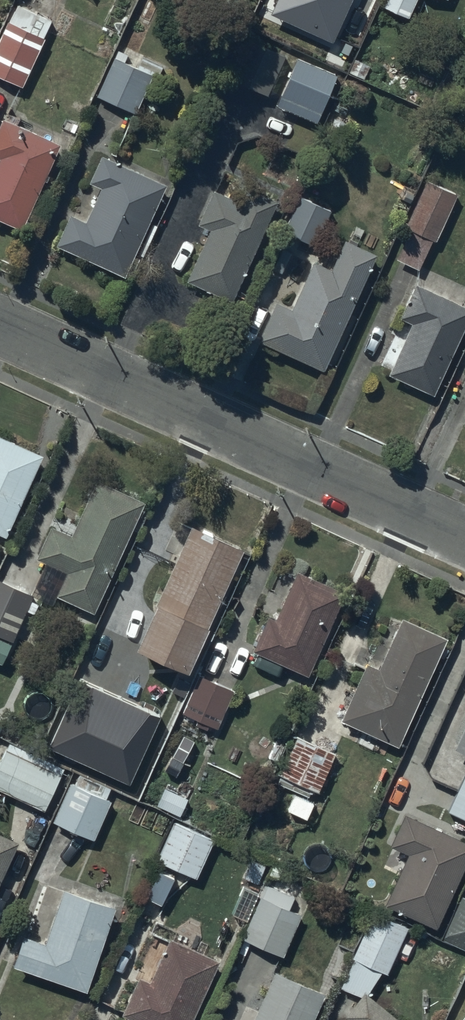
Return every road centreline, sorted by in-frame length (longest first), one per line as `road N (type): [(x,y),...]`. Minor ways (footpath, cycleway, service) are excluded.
road 1 (residential): [(0,325),(464,536)]

